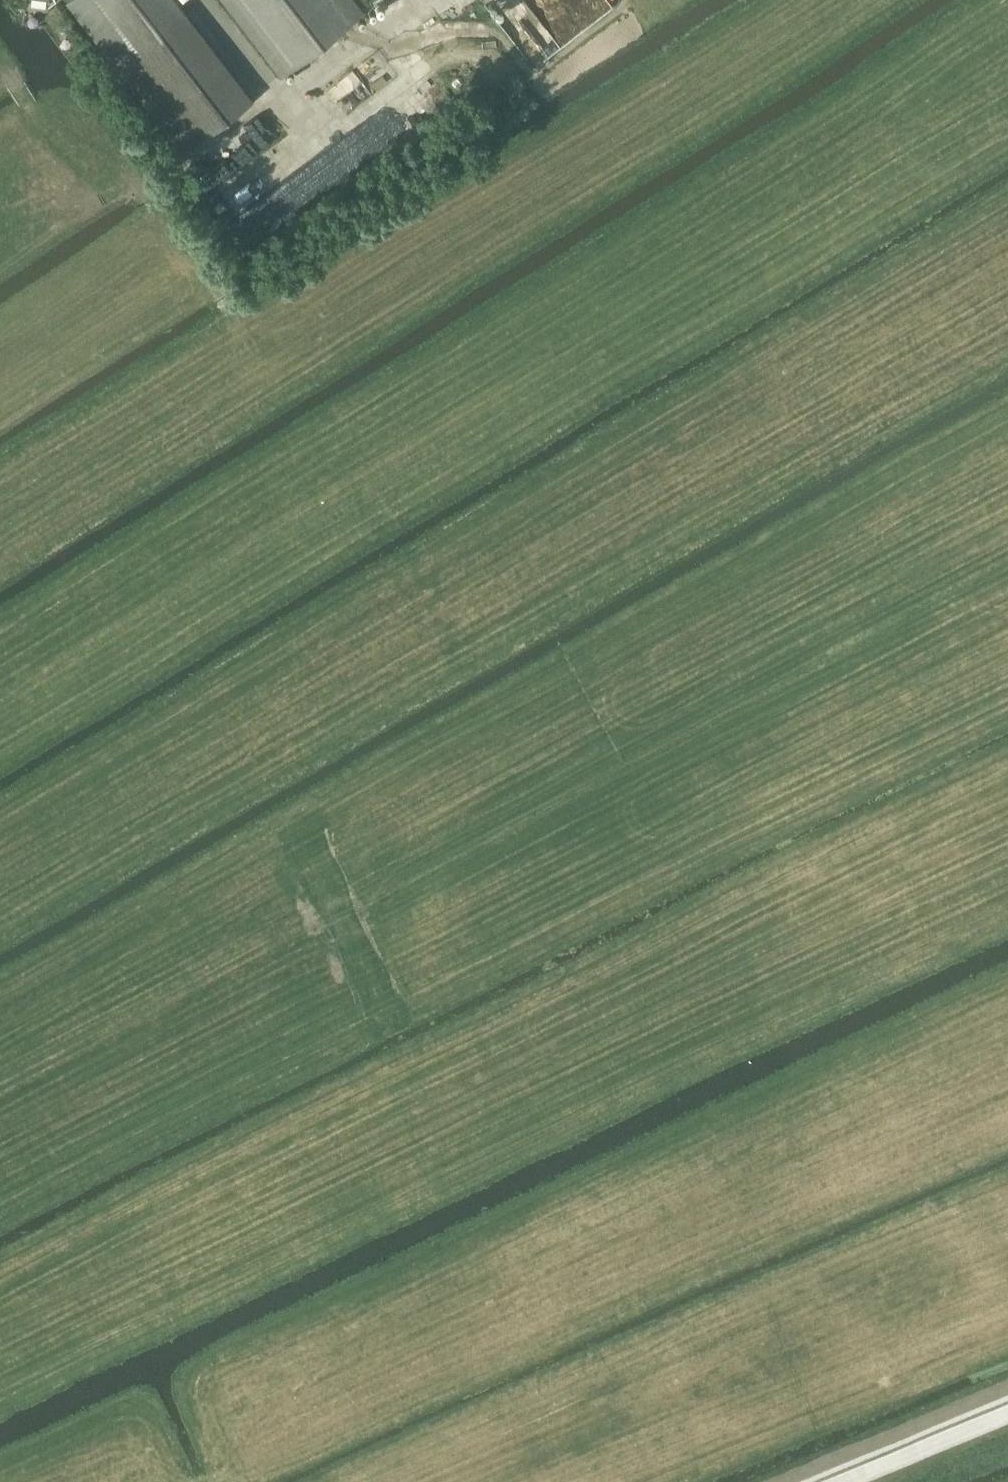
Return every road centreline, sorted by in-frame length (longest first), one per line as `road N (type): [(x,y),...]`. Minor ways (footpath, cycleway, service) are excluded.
road 1 (track): [(438,0),(288,104),(205,0)]

